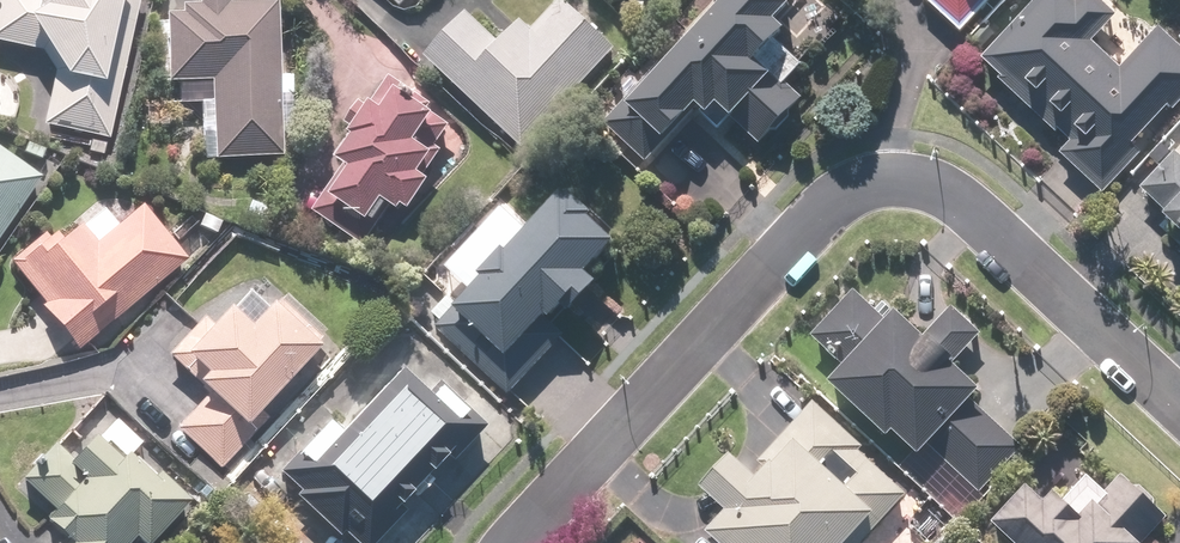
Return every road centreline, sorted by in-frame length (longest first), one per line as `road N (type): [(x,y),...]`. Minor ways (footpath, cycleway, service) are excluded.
road 1 (residential): [(508,542),(830,202),(894,181),(963,194)]
road 2 (residential): [(963,194),(1179,408)]

